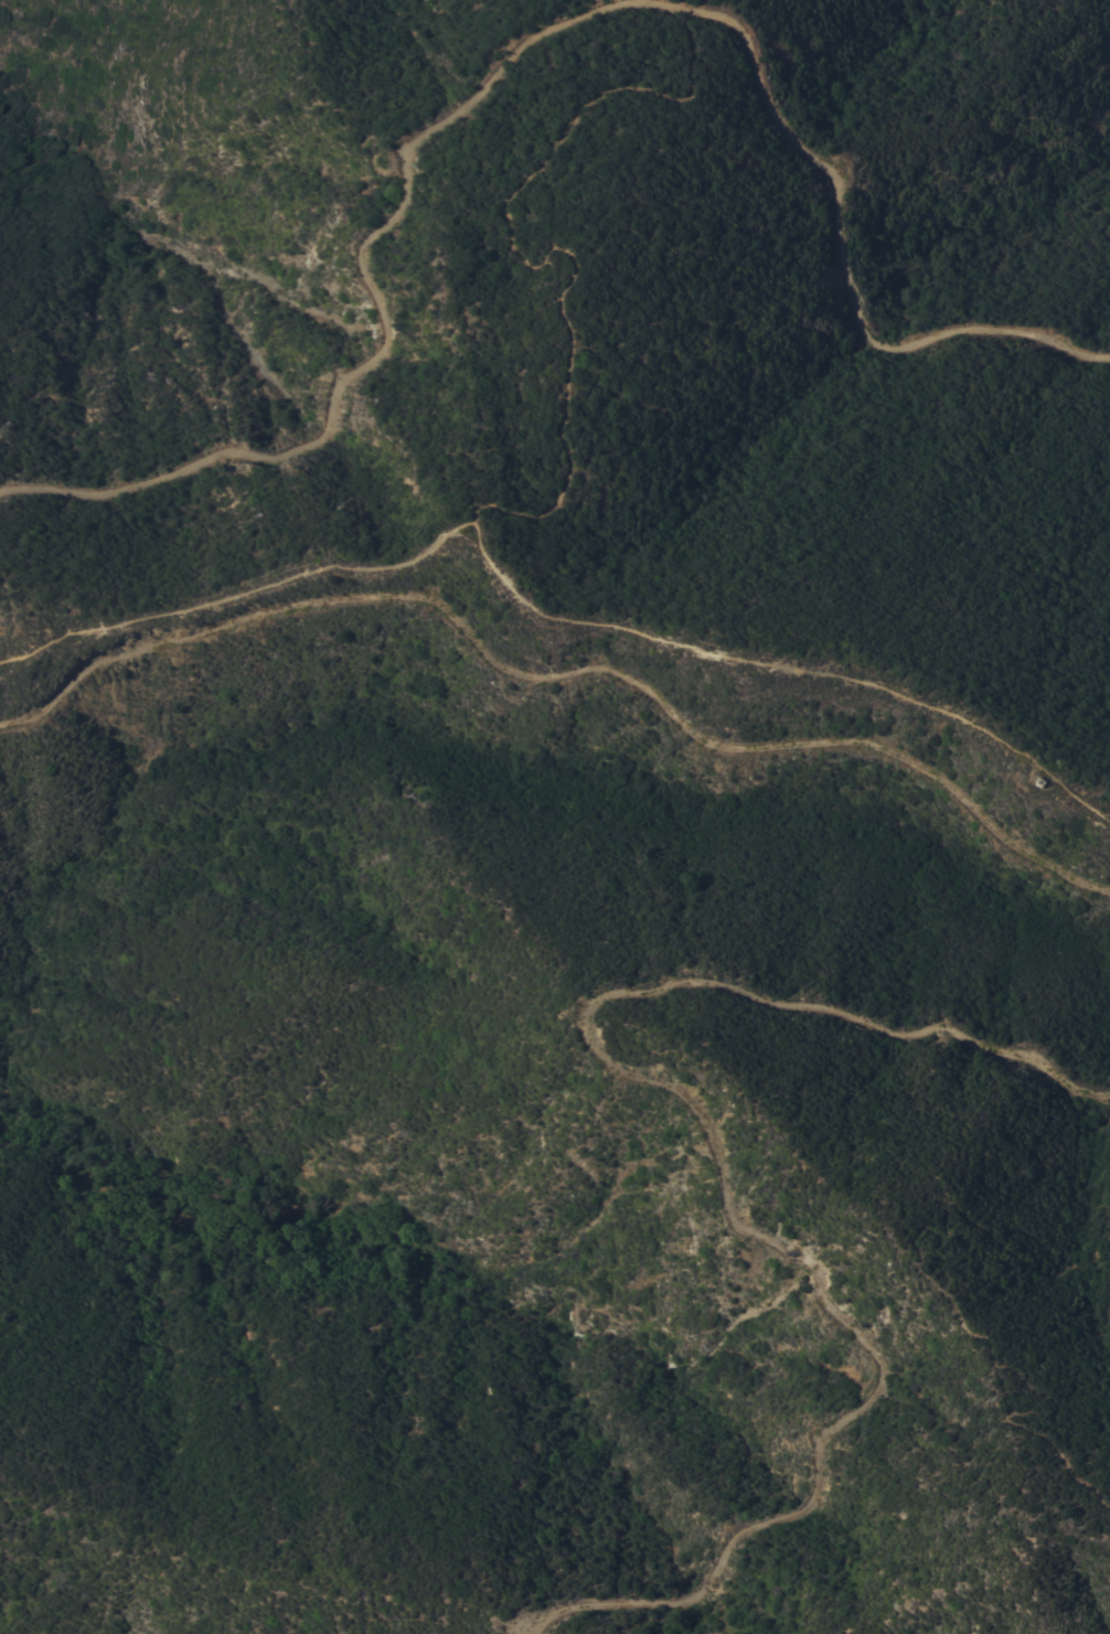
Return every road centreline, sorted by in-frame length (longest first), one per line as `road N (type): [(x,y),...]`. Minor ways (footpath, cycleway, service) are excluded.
road 1 (track): [(0,493),(113,488),(224,455),(270,457),(308,447),(381,341),(366,253),(401,197),(415,142),(529,38),(621,0),(706,9),(740,26),(777,114),(833,178),(845,270),(864,328),(878,340),(898,344),(974,327),(1109,354)]
road 2 (track): [(539,1633),(563,1610),(685,1598),(700,1589),(735,1538),(810,1495),(825,1439),(872,1393),(878,1375),(873,1355),(810,1268),(739,1215),(689,1099),(609,1062),(594,1043),(591,1011),(599,998),(623,986),(715,978),(879,1024),(958,1033),(1109,1091)]
road 3 (track): [(1109,890),(1010,840),(946,782),(885,747),(829,739),(722,745),(621,672),(546,673),(499,661),(459,617),(421,595),(282,602),(141,642),(88,665),(38,709),(0,723)]

